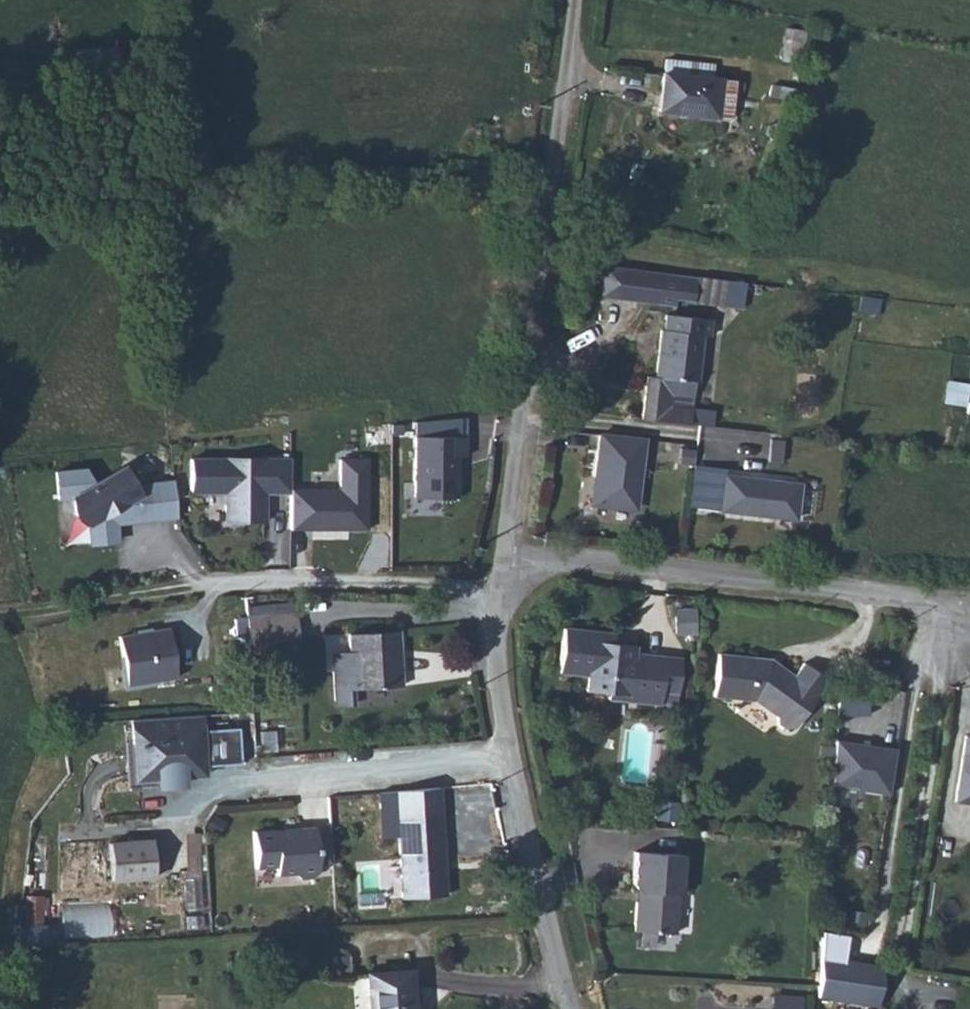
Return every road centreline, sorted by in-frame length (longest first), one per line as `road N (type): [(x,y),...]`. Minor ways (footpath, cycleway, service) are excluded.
road 1 (unclassified): [(503,552),(578,0)]
road 2 (residential): [(969,623),(904,596),(503,552)]
road 3 (unclassified): [(123,596),(287,582),(498,600)]
road 4 (residential): [(510,759),(184,791)]
road 5 (unclassified): [(571,1008),(510,759)]
road 6 (unclassified): [(510,759),(493,661),(498,600)]
road 7 (track): [(0,614),(123,596)]

